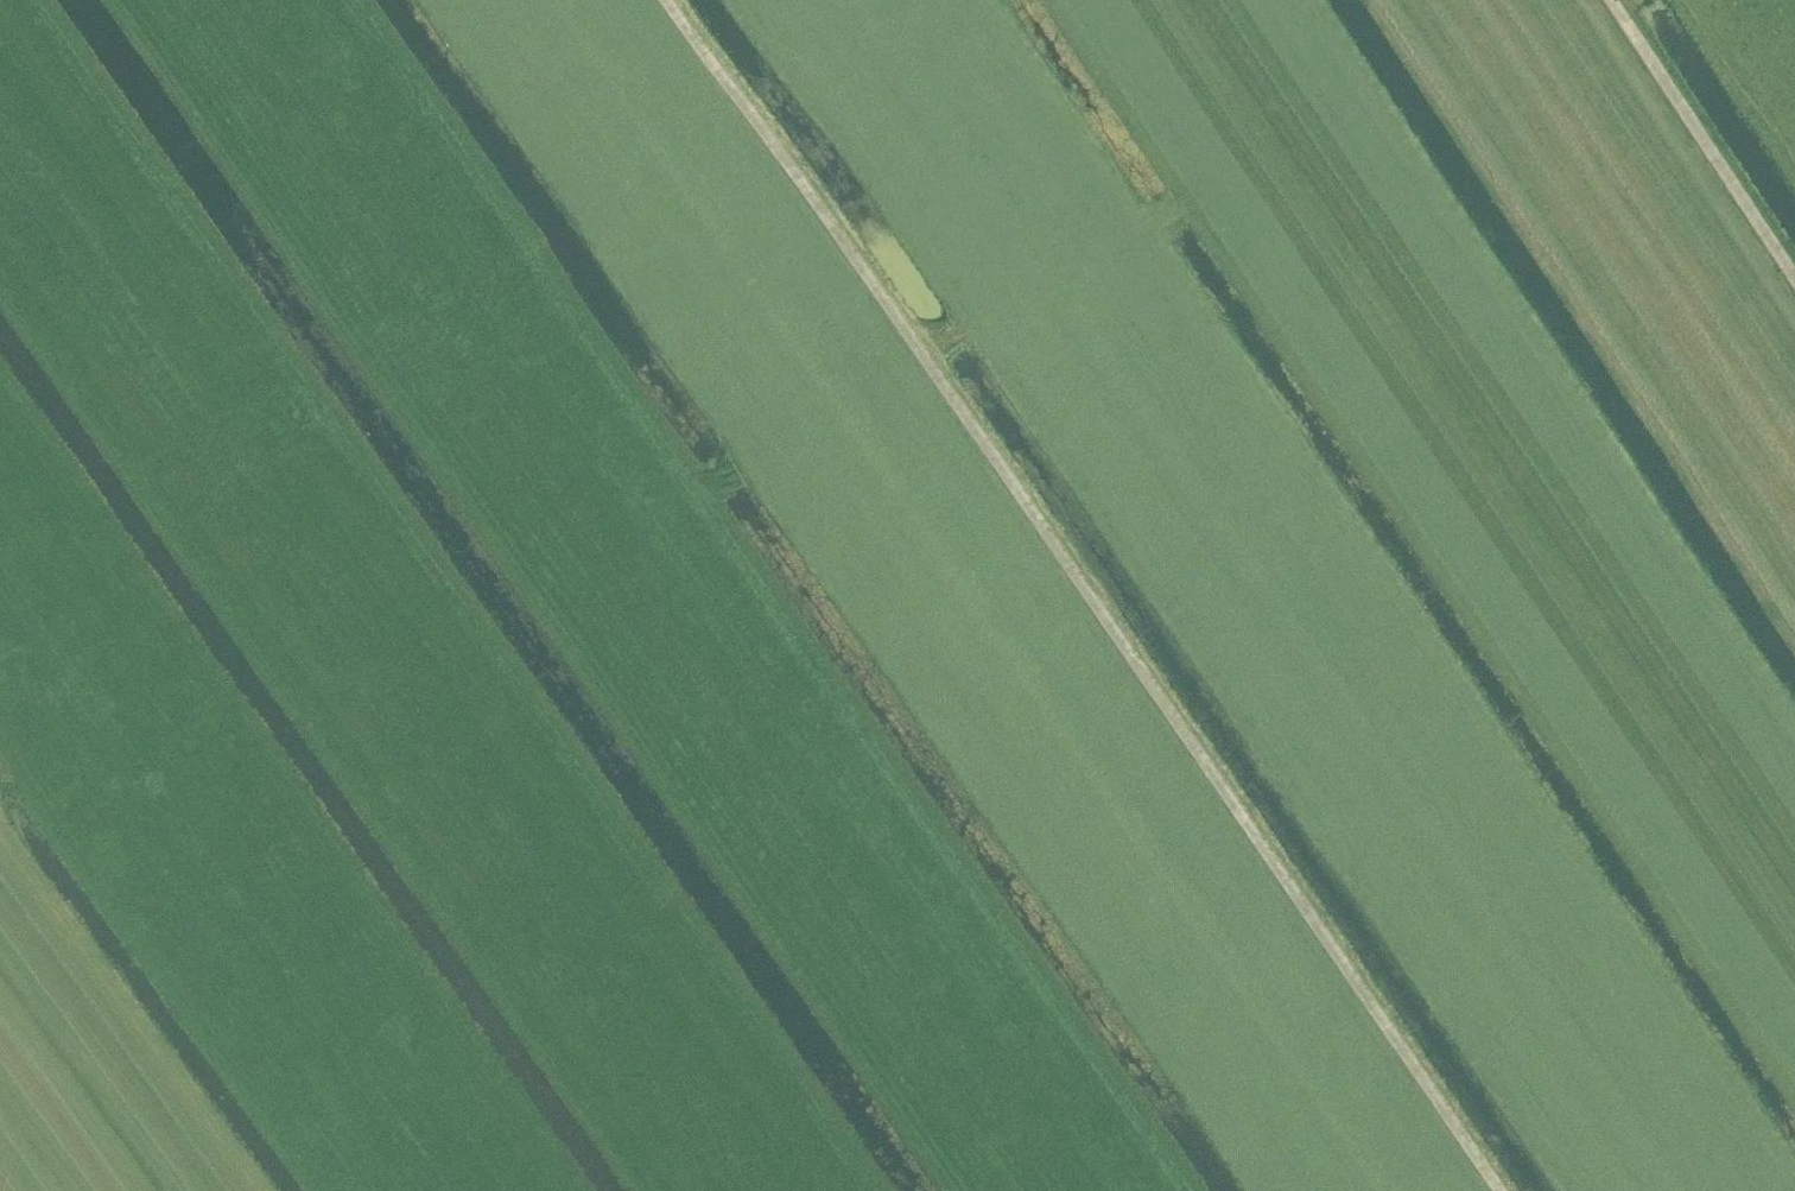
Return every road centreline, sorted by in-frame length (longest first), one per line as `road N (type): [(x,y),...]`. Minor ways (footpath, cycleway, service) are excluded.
road 1 (track): [(669,0),(913,336),(1502,1190)]
road 2 (track): [(1794,278),(1610,0)]

